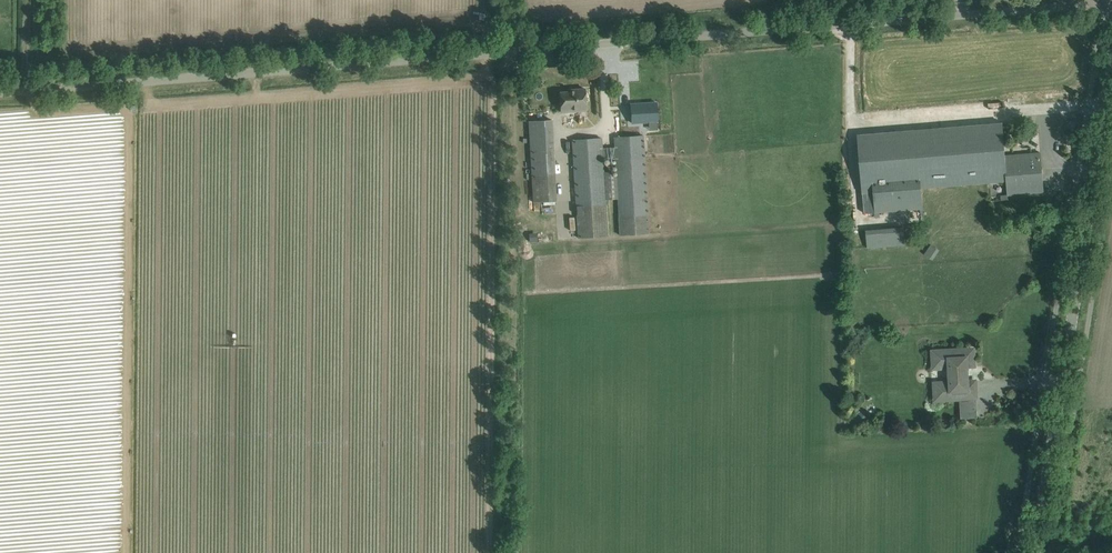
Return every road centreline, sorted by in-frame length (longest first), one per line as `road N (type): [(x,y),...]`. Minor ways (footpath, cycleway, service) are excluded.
road 1 (unclassified): [(0,94),(1111,5)]
road 2 (tertiary): [(1035,552),(1111,66)]

